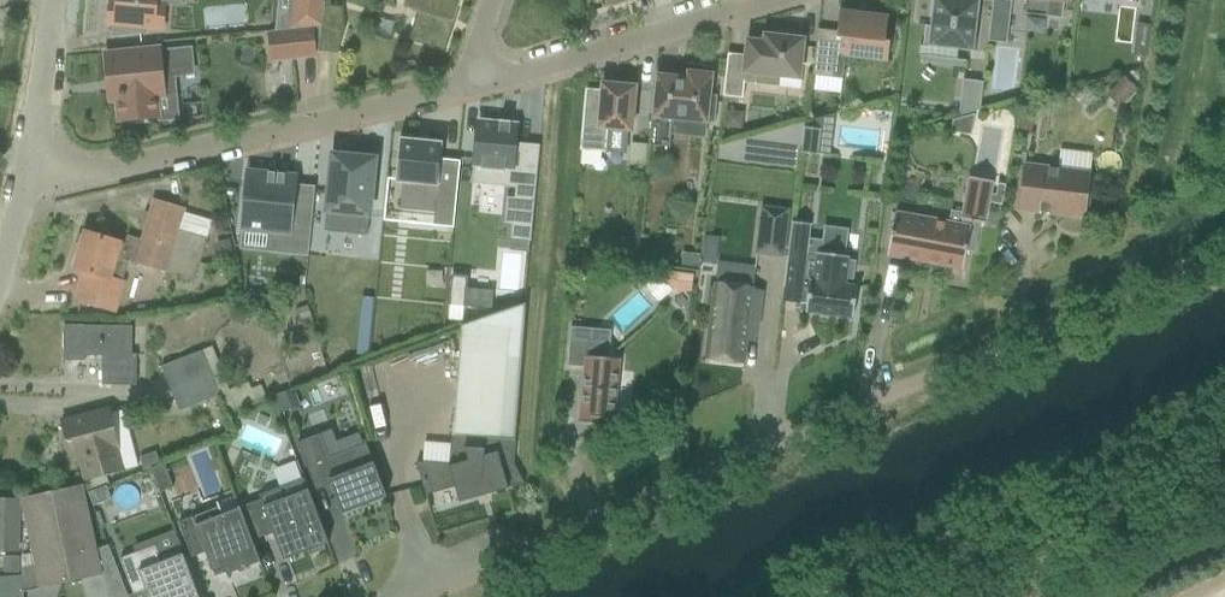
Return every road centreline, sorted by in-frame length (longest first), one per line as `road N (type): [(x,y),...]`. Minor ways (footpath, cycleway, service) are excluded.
road 1 (residential): [(432,596),(1224,250)]
road 2 (residential): [(29,171),(109,173),(483,86)]
road 3 (residential): [(483,86),(779,0)]
road 4 (residential): [(53,0),(29,171)]

